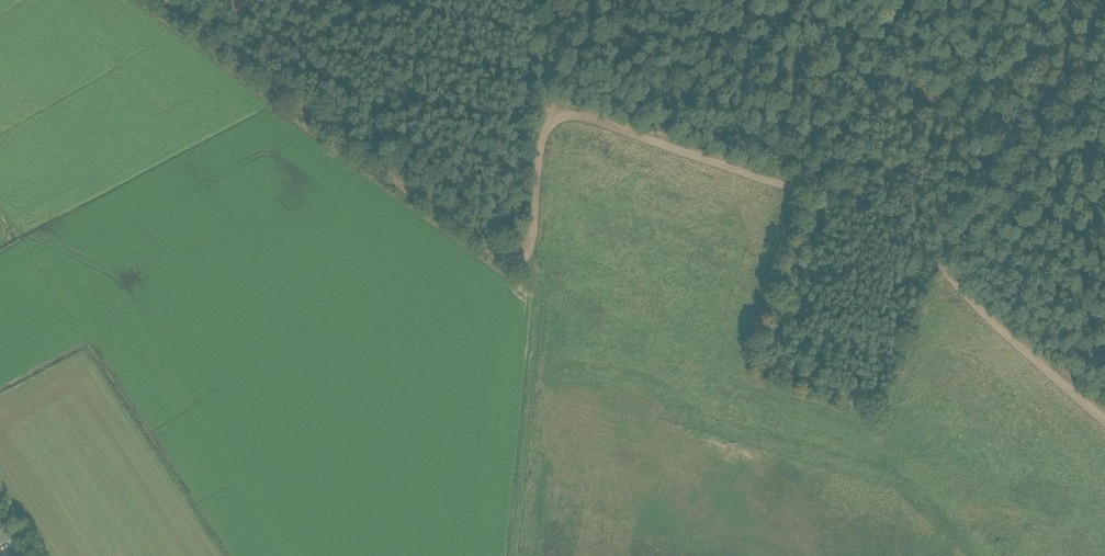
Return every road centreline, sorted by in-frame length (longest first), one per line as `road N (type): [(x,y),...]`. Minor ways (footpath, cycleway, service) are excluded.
road 1 (track): [(543,105),(867,212),(1104,418)]
road 2 (track): [(161,0),(500,258),(524,254)]
road 3 (track): [(524,254),(543,305),(515,555)]
road 4 (track): [(1104,84),(944,273)]
road 5 (track): [(524,254),(543,105)]

